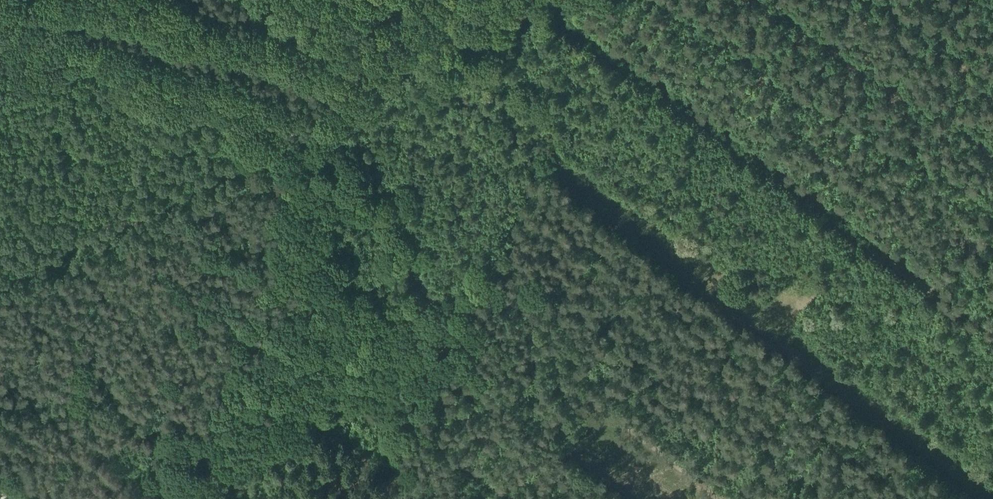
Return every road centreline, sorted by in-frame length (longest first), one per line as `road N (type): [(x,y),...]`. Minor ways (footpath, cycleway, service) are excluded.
road 1 (track): [(262,0),(385,76),(532,0)]
road 2 (track): [(992,225),(839,379)]

